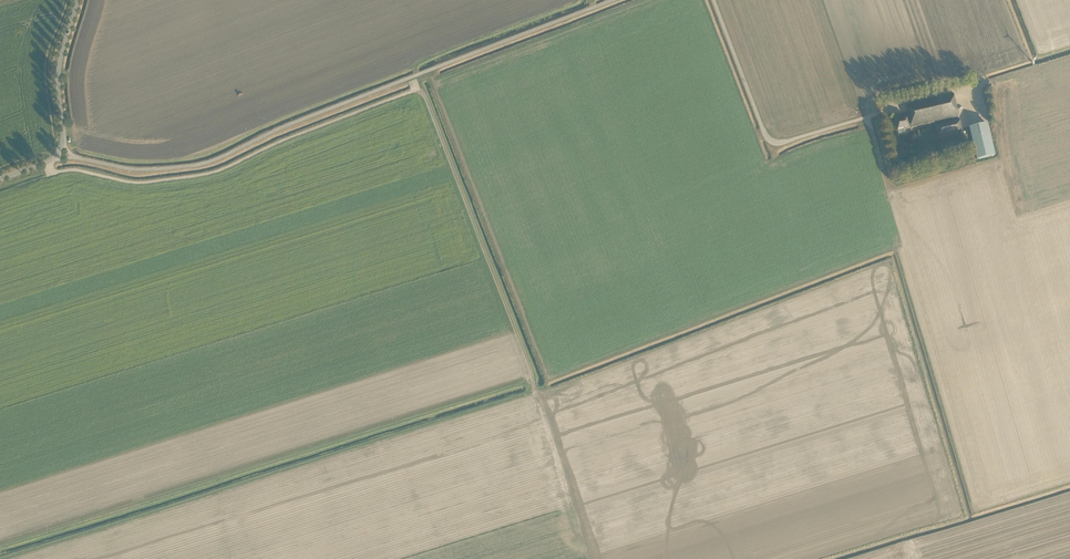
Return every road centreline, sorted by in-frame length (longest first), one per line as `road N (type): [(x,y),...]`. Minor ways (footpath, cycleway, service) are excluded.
road 1 (unclassified): [(73,159),(138,172),(198,166),(617,0)]
road 2 (unclassified): [(712,0),(766,136),(783,143),(871,115)]
road 3 (unclassified): [(61,142),(55,73),(76,0)]

